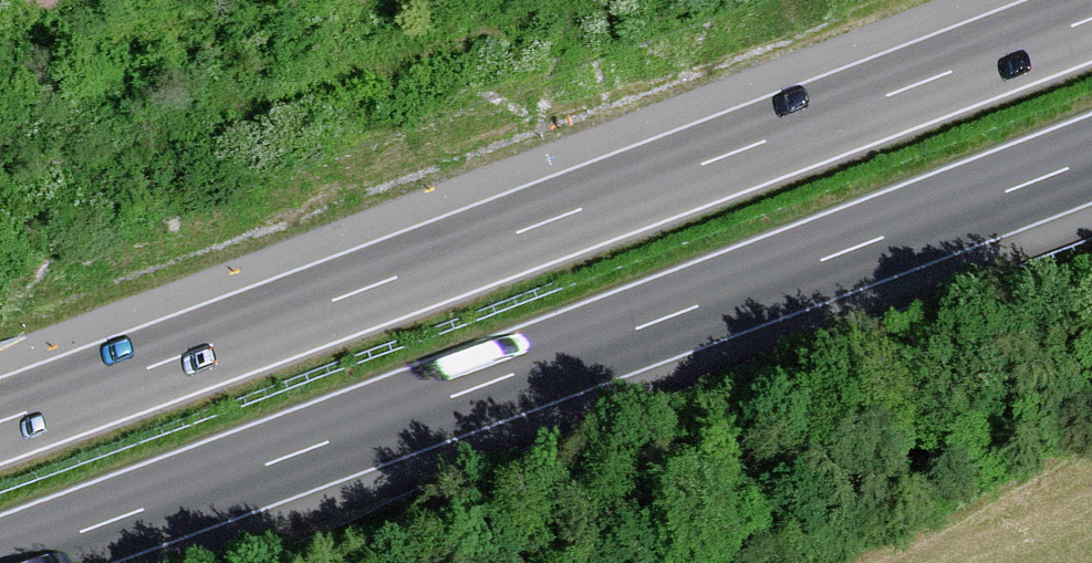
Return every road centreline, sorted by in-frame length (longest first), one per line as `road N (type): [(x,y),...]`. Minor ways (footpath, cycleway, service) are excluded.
road 1 (motorway): [(1091,18),(0,421)]
road 2 (motorway): [(0,561),(1091,159)]

